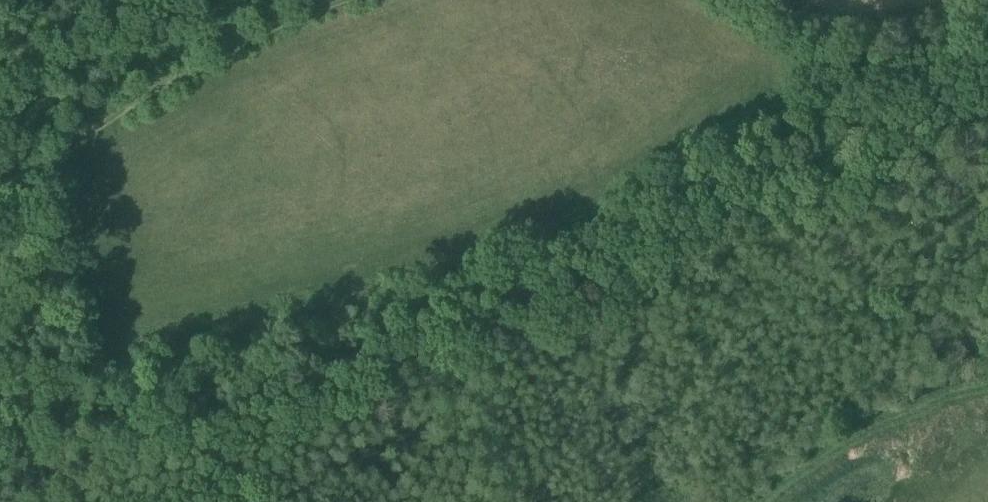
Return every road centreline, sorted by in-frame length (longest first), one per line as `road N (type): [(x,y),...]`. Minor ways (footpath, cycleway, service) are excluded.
road 1 (track): [(0,209),(88,132),(267,23),(334,0)]
road 2 (track): [(780,0),(817,29),(902,0)]

